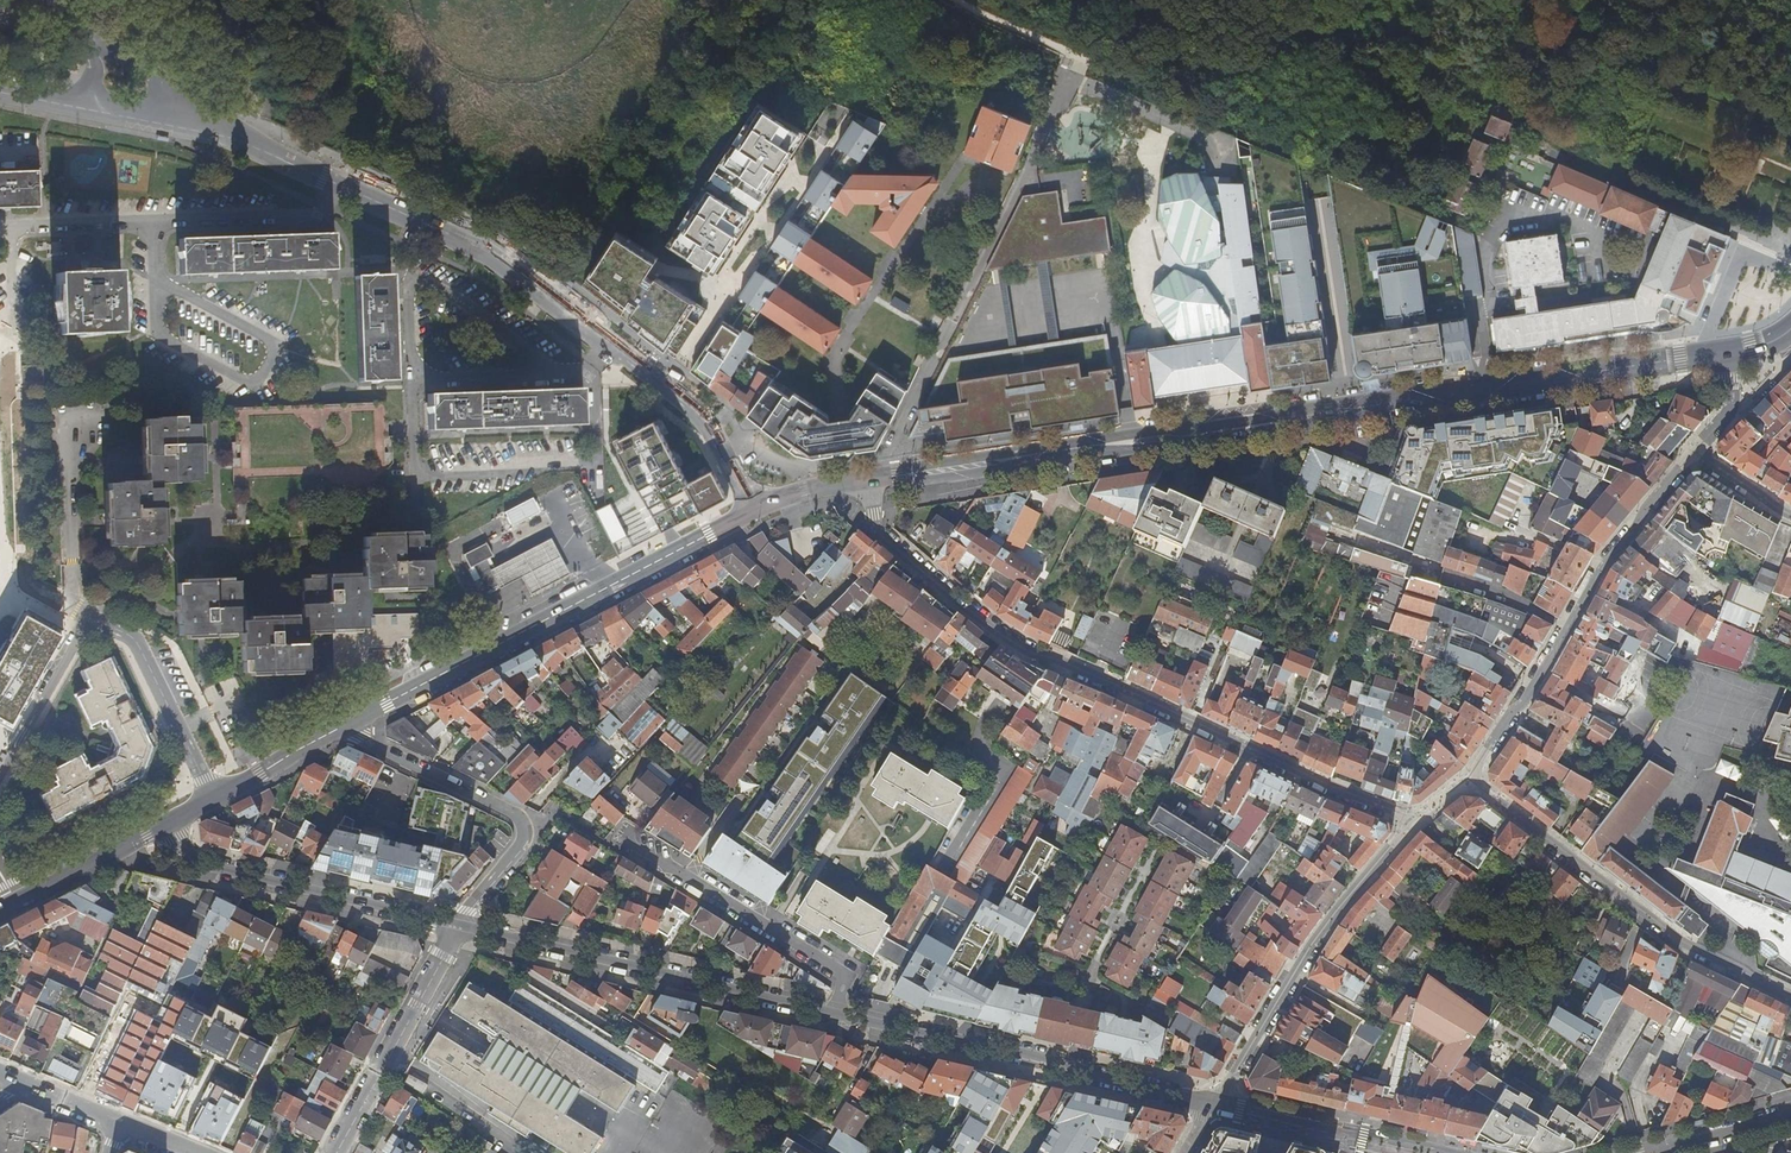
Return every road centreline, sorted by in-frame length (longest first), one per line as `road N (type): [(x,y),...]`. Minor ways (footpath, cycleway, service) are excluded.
road 1 (residential): [(868,479),(878,529),(1025,646),(1405,815),(1409,823),(1314,941),(1214,1105)]
road 2 (secondary): [(868,479),(1721,353)]
road 3 (residential): [(1790,1000),(1680,940),(1472,772),(1605,564),(1695,453)]
road 4 (secondary): [(341,725),(753,508)]
road 5 (residential): [(594,370),(413,377),(419,468),(598,460)]
road 6 (residential): [(1214,1105),(835,1014)]
road 7 (residential): [(835,1014),(459,929)]
road 8 (residential): [(0,228),(312,214),(335,183)]
road 9 (residential): [(341,725),(525,826),(526,837),(459,929)]
road 10 (residential): [(611,346),(485,250),(335,183)]
road 11 (residential): [(459,929),(209,868),(168,820)]
road 12 (residential): [(628,839),(848,977),(835,1014)]
road 13 (residential): [(459,929),(333,1152)]
road 14 (residential): [(91,617),(139,647),(215,798)]
road 15 (residential): [(753,508),(704,420),(611,346)]
road 16 (residential): [(1409,1152),(1214,1105)]
road 17 (secondary): [(0,911),(168,820)]
road 18 (residential): [(91,617),(0,776)]
road 19 (residential): [(335,183),(233,138),(164,124)]
road 20 (track): [(262,95),(115,0)]
road 21 (tertiary): [(1790,1113),(1642,1152)]
road 22 (secondary): [(215,798),(341,725)]

